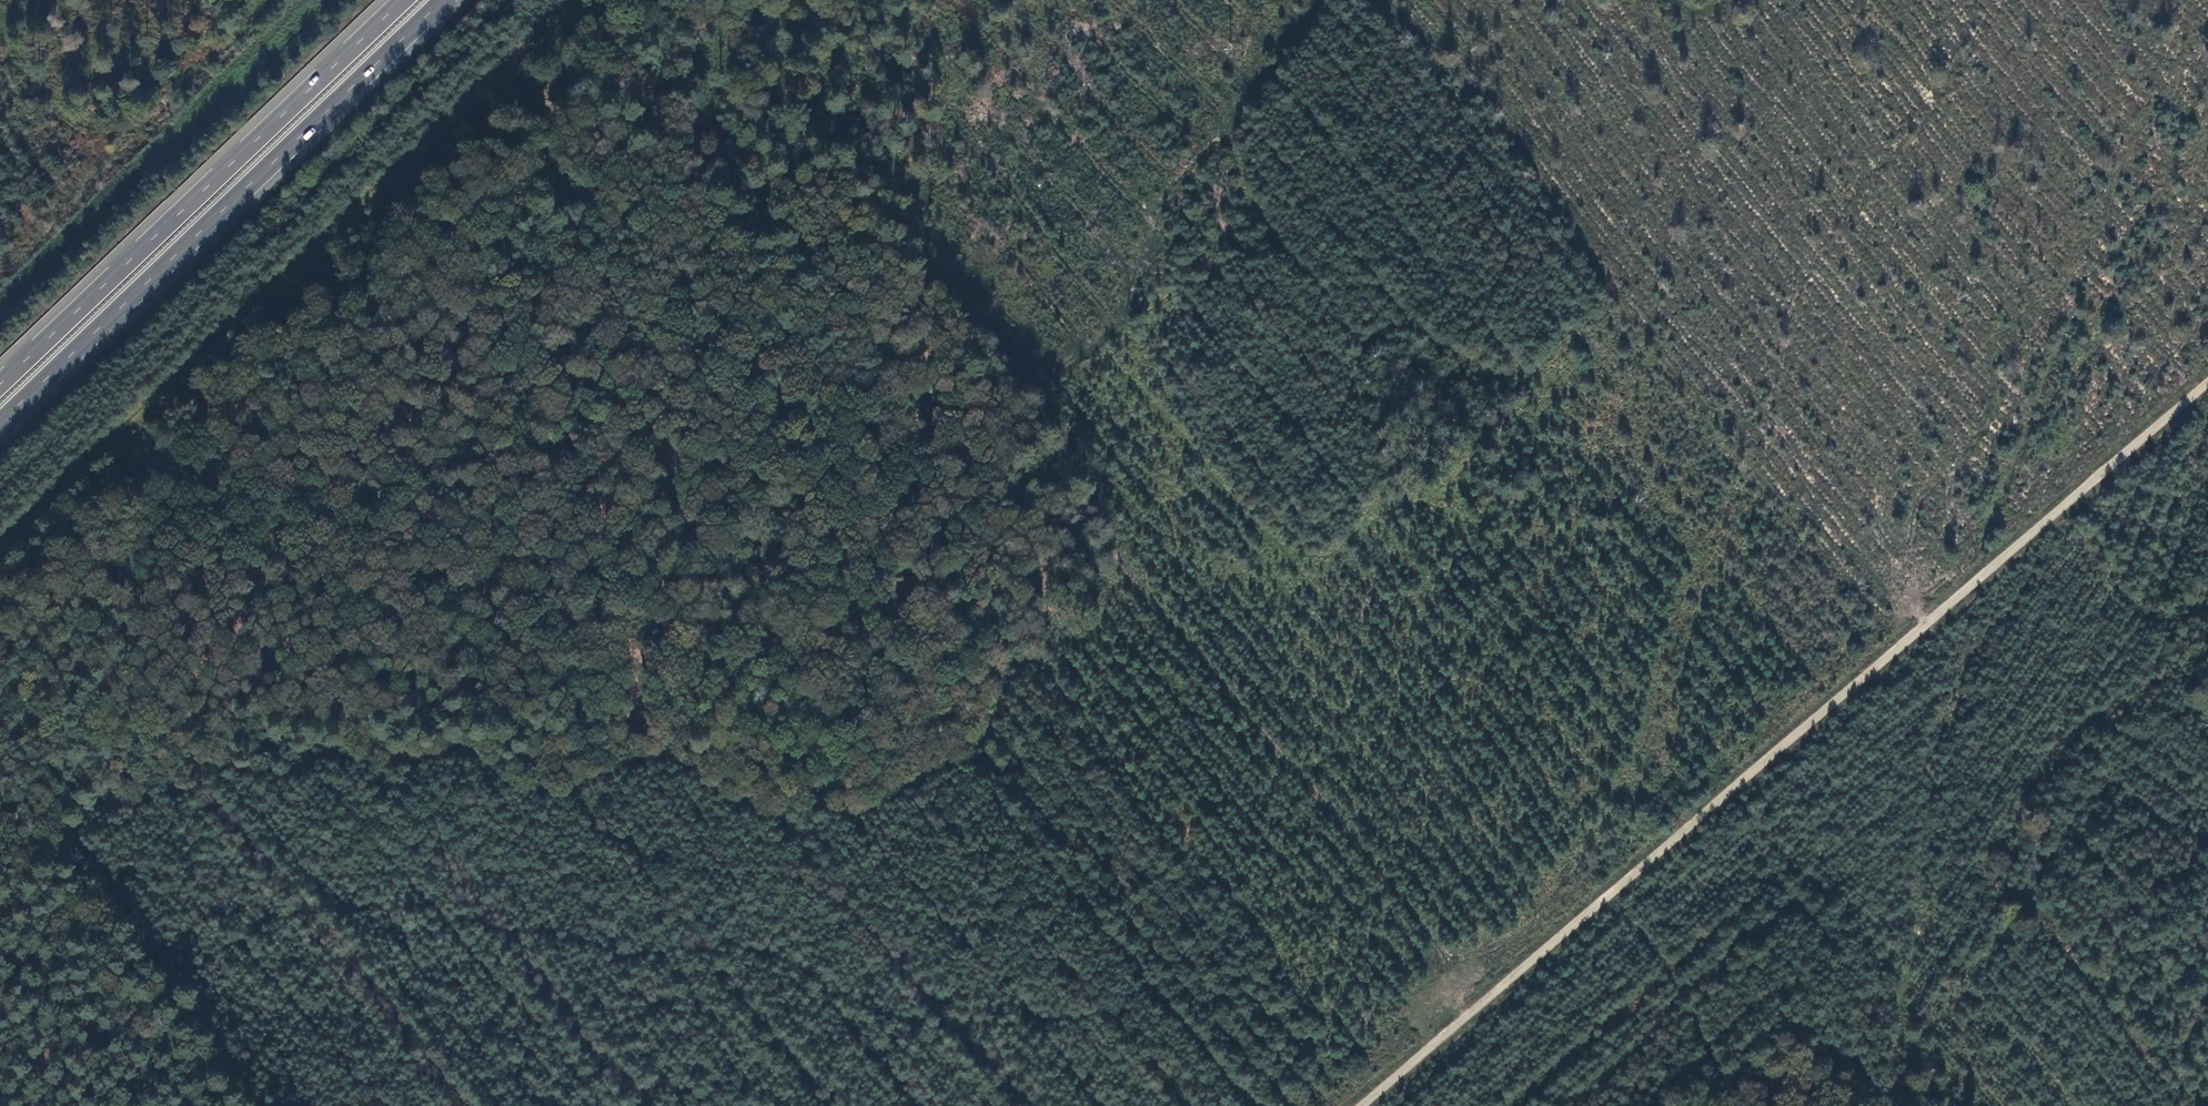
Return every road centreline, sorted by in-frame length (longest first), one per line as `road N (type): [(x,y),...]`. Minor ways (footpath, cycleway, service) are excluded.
road 1 (track): [(2207,384),(1484,1002)]
road 2 (motorway): [(0,423),(445,0)]
road 3 (motorway): [(404,0),(0,385)]
road 4 (track): [(1484,1002),(1361,1105)]

